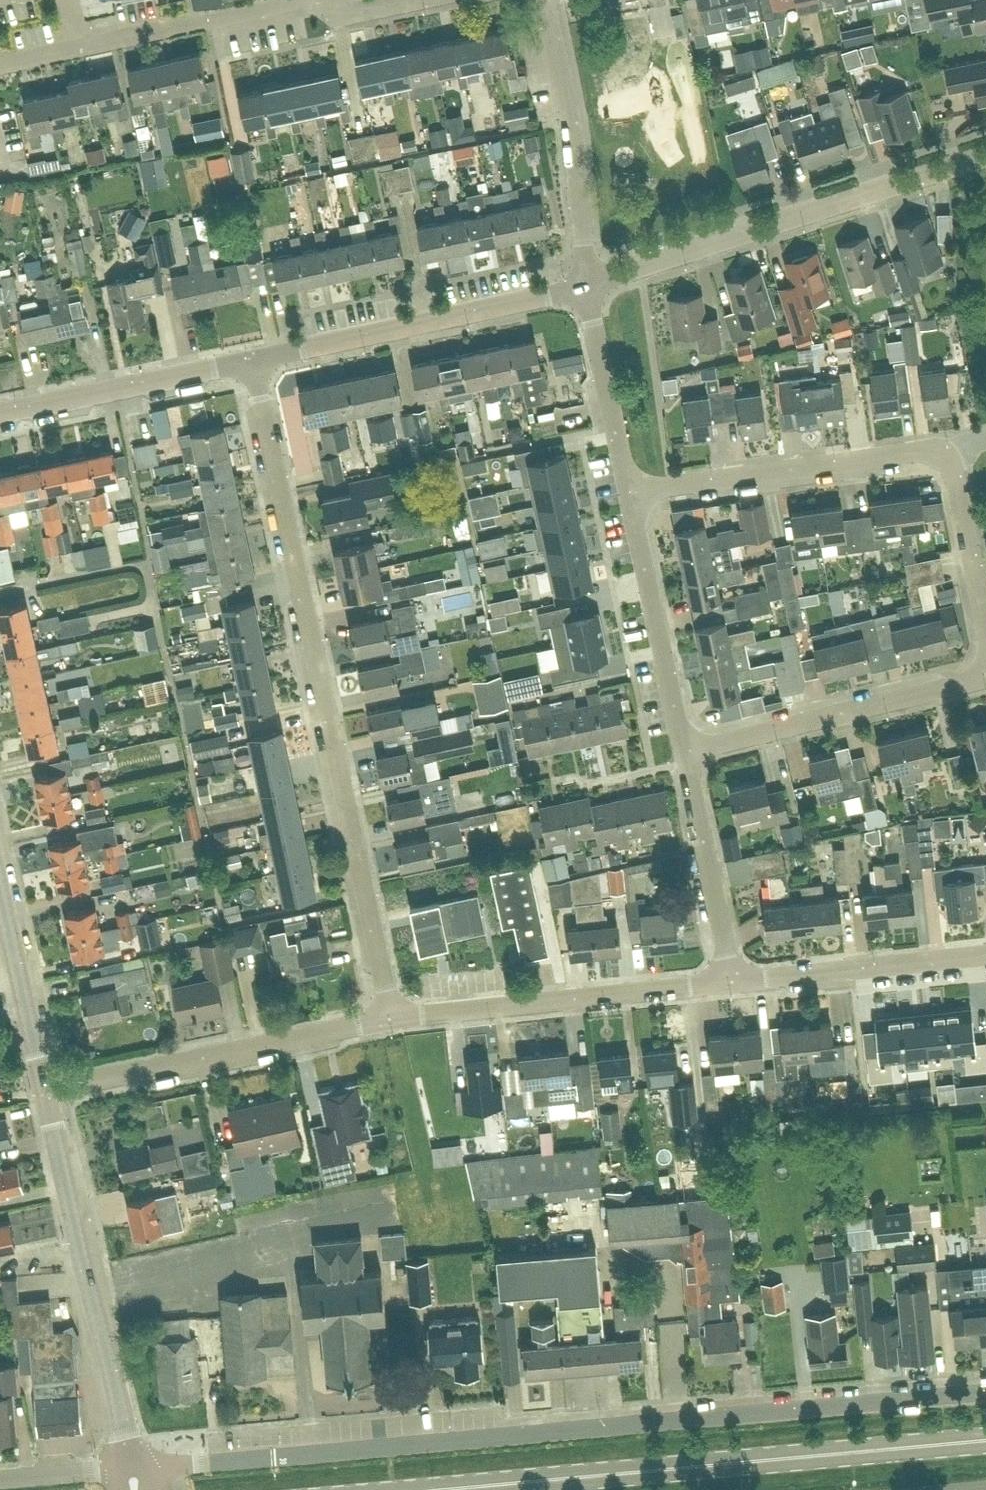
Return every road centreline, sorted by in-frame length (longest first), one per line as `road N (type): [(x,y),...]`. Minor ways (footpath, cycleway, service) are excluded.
road 1 (residential): [(135,1465),(985,1391)]
road 2 (residential): [(394,1020),(252,364)]
road 3 (secondary): [(437,1489),(985,1440)]
road 4 (residential): [(586,288),(985,154)]
road 5 (tertiary): [(135,1465),(47,1090)]
road 6 (residential): [(47,1090),(394,1020)]
road 7 (residential): [(252,364),(586,288)]
road 8 (residential): [(394,1020),(730,982)]
road 9 (residential): [(629,491),(916,450),(943,455)]
road 10 (residential): [(983,670),(955,685),(686,753)]
road 11 (residential): [(547,0),(570,118),(586,288)]
road 12 (residential): [(629,491),(686,753)]
road 13 (residential): [(0,417),(252,364)]
road 14 (residential): [(730,982),(985,954)]
road 15 (residential): [(686,753),(730,982)]
road 16 (residential): [(78,47),(296,0)]
road 17 (tertiary): [(47,1090),(0,886)]
road 18 (residential): [(586,288),(629,491)]
road 19 (residential): [(943,455),(955,476),(985,640)]
road 20 (unclassified): [(0,1478),(135,1465)]

